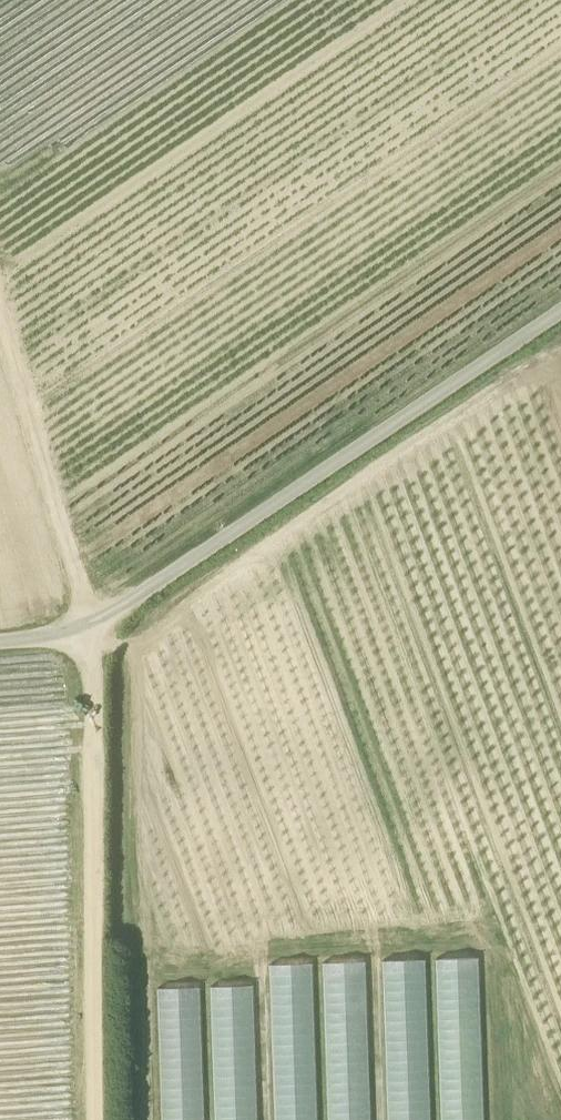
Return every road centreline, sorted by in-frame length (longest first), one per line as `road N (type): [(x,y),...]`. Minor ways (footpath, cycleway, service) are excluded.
road 1 (track): [(0,328),(87,632),(99,1119)]
road 2 (track): [(560,309),(87,632),(0,639)]

